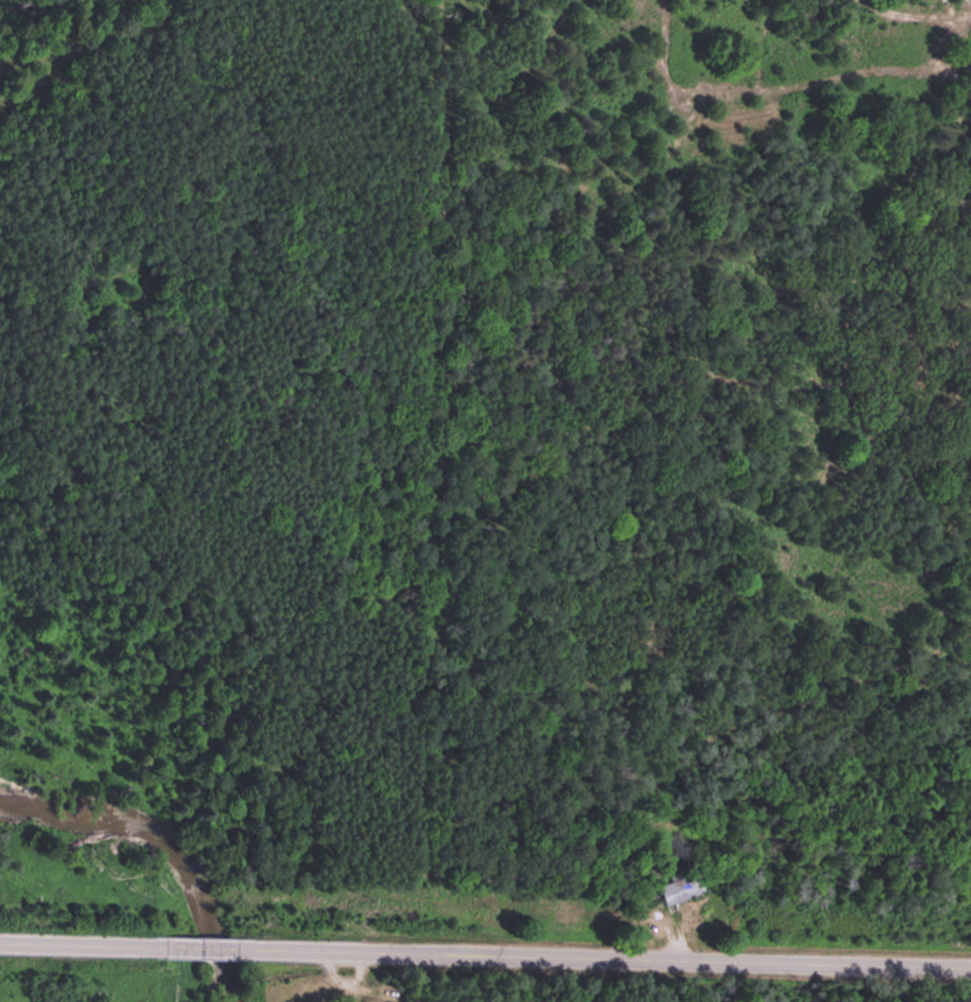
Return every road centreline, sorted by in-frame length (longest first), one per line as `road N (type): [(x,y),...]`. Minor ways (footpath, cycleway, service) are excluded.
road 1 (residential): [(256,950),(970,967)]
road 2 (residential): [(0,944),(153,948)]

